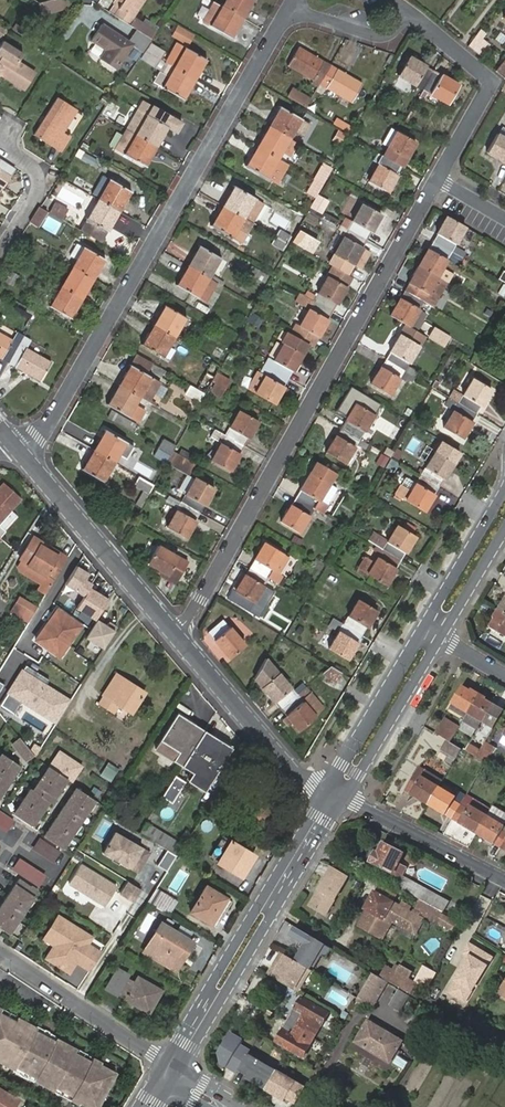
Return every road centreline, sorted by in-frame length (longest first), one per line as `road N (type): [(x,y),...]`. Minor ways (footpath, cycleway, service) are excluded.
road 1 (residential): [(179,639),(439,179)]
road 2 (residential): [(294,7),(24,454)]
road 3 (residential): [(24,454),(179,639)]
road 4 (residential): [(179,639),(297,778),(335,794)]
road 5 (residential): [(439,179),(488,80),(408,10)]
road 6 (residential): [(0,952),(172,1066)]
road 7 (tertiary): [(335,794),(359,775),(441,638)]
road 8 (tertiary): [(423,627),(341,764),(335,794)]
road 9 (residential): [(335,794),(504,881)]
road 10 (tertiary): [(504,488),(423,627)]
road 11 (residential): [(0,254),(40,184),(36,169),(6,149),(8,131)]
road 12 (residential): [(408,10),(380,36),(294,7)]
road 13 (tertiary): [(441,638),(504,532)]
road 14 (tertiary): [(275,898),(256,909),(215,974),(213,998)]
road 15 (tertiary): [(213,998),(232,980),(275,898)]

